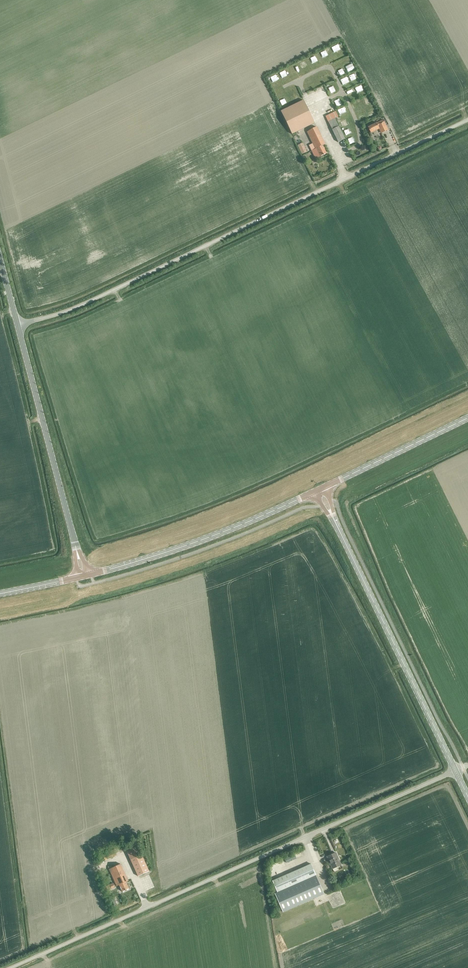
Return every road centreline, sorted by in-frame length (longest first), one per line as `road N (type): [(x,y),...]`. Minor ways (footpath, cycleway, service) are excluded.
road 1 (unclassified): [(17,326),(93,301),(467,118)]
road 2 (unclassified): [(10,967),(455,771)]
road 3 (secondary): [(455,771),(333,519)]
road 4 (secondary): [(89,574),(175,550),(315,491)]
road 5 (tertiary): [(77,550),(17,326)]
road 6 (secondary): [(323,487),(467,418)]

